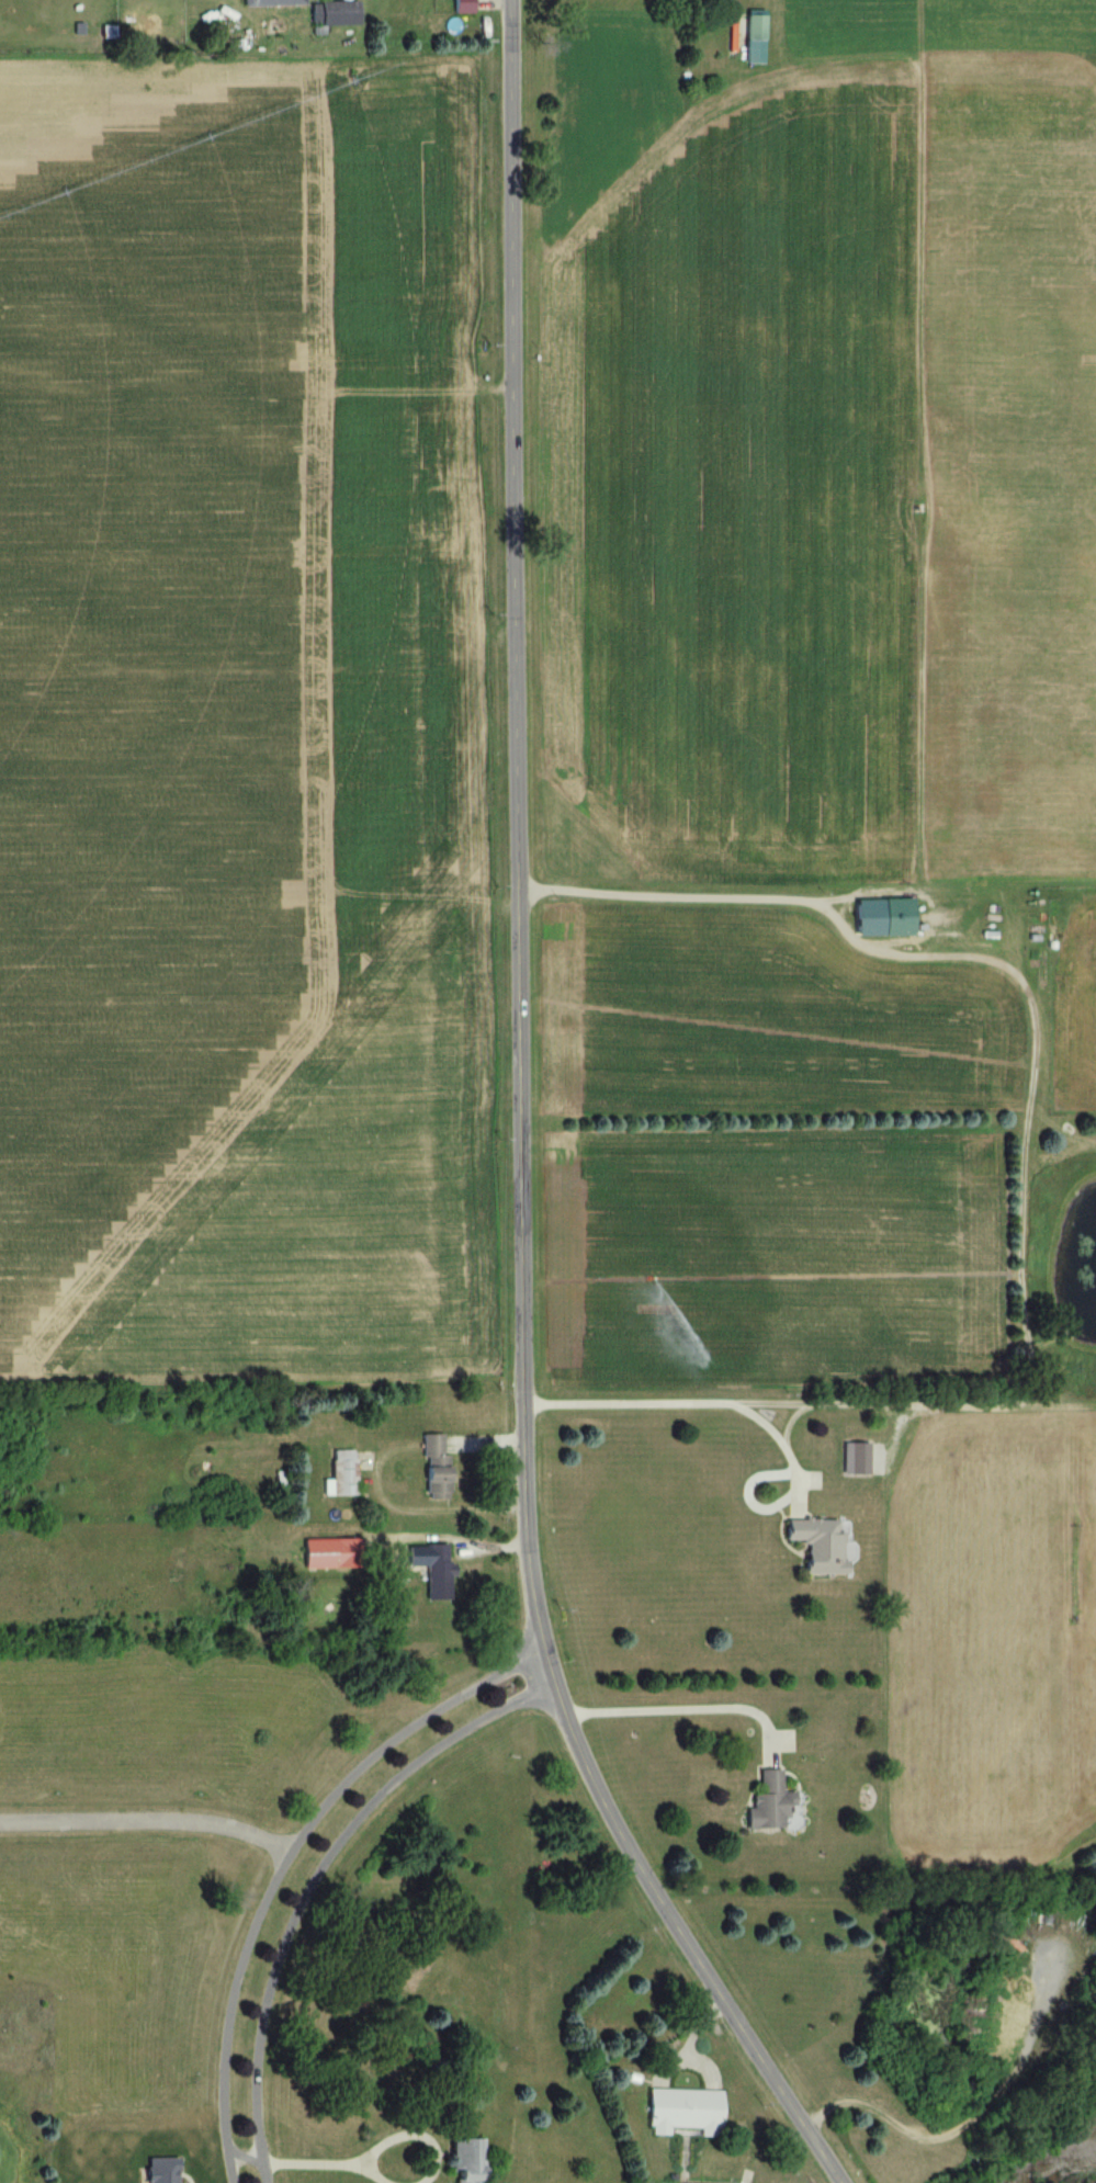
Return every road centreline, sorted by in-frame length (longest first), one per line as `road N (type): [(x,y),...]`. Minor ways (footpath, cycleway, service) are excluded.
road 1 (residential): [(837,2182),(681,1939),(594,1782),(550,1688),(528,1584),(519,1404),(508,0)]
road 2 (residential): [(540,1650),(423,1717),(353,1775),(274,1878),(230,1997),(223,2065),(233,2182)]
road 3 (residential): [(264,2182),(255,2114),(260,2044),(270,1988),(314,1881),(354,1821),(405,1774),(452,1739),(550,1688)]
road 4 (residential): [(291,1854),(192,1821),(0,1823)]

